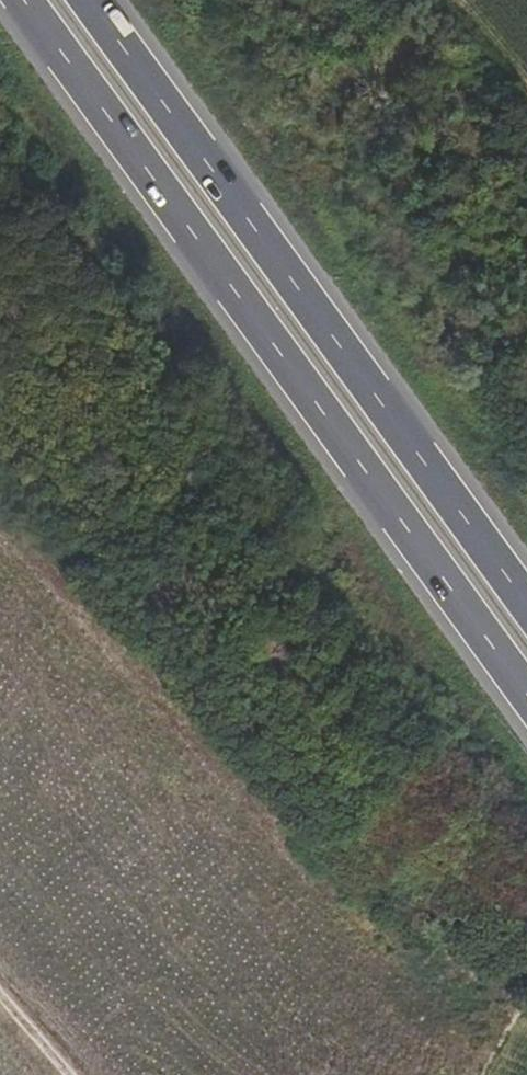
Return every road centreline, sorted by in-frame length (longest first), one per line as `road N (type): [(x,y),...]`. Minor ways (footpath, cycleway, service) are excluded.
road 1 (motorway): [(26,0),(526,690)]
road 2 (motorway): [(526,568),(111,0)]

